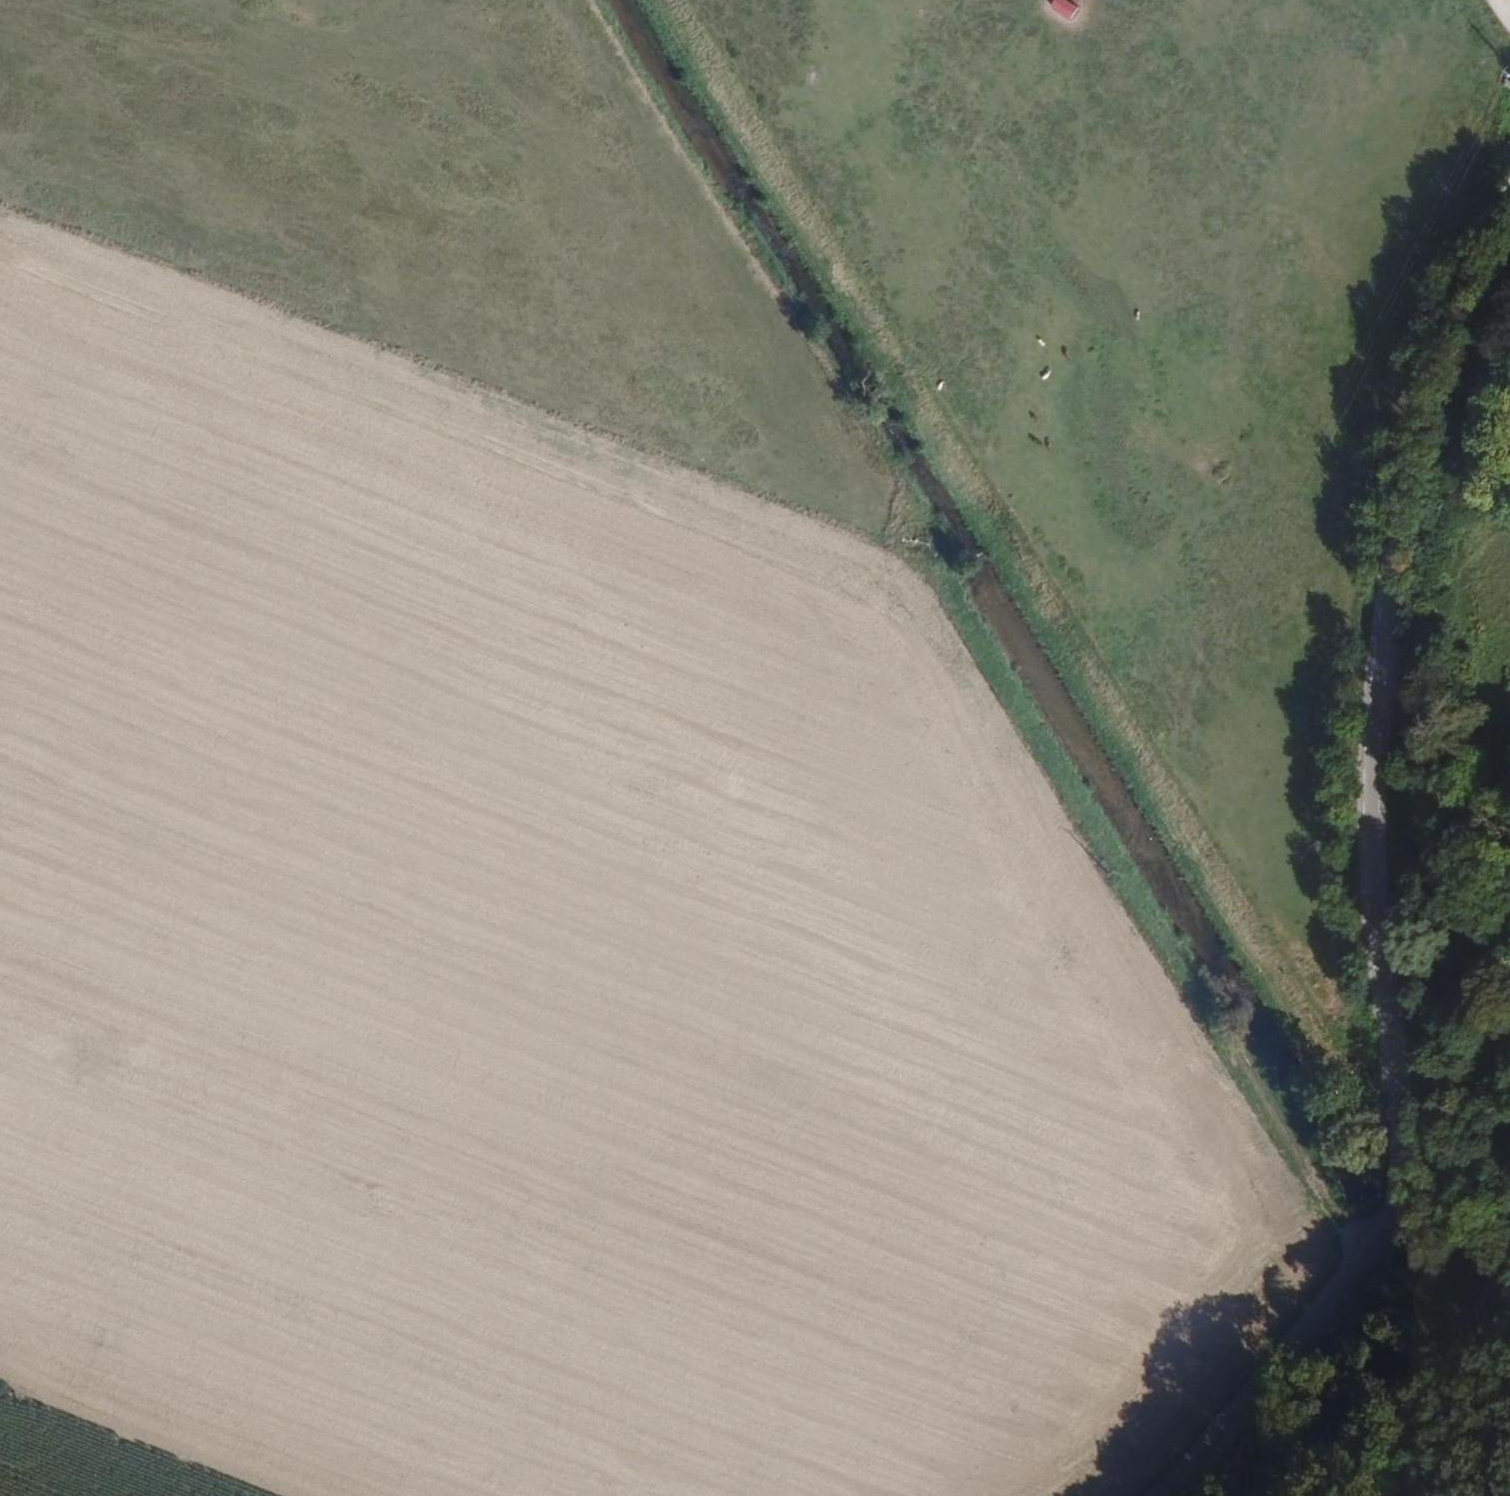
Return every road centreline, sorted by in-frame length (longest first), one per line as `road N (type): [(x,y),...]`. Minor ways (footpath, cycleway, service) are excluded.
road 1 (tertiary): [(1509,210),(1395,585),(1375,739),(1377,894),(1400,1119),(1397,1205),(1383,1240),(1293,1369),(1183,1495)]

